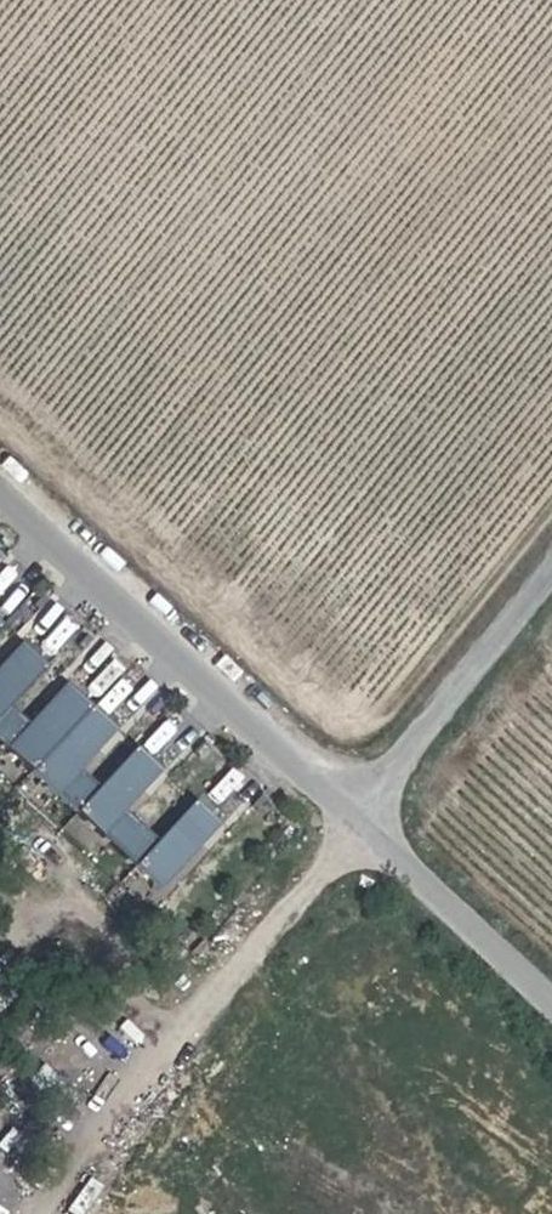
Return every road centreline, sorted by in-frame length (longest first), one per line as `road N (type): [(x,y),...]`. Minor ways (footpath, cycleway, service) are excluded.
road 1 (track): [(551,512),(389,723),(349,734),(315,723),(266,681),(0,438)]
road 2 (track): [(39,1213),(345,826)]
road 3 (unclassified): [(345,826),(0,502)]
road 4 (unclassified): [(345,826),(551,567)]
road 5 (unclassified): [(551,1010),(345,826)]

